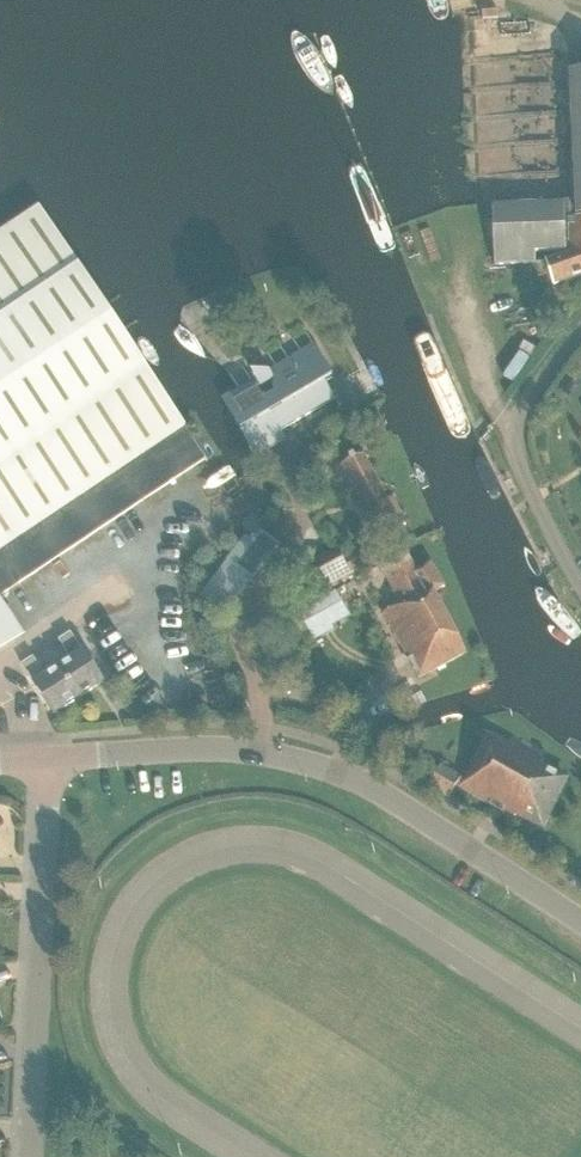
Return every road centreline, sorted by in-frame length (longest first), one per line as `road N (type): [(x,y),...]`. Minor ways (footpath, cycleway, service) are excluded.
road 1 (residential): [(580,921),(379,793),(292,759),(196,749),(47,759)]
road 2 (residential): [(47,759),(31,1156)]
road 3 (residential): [(580,331),(528,400),(515,435),(552,529)]

